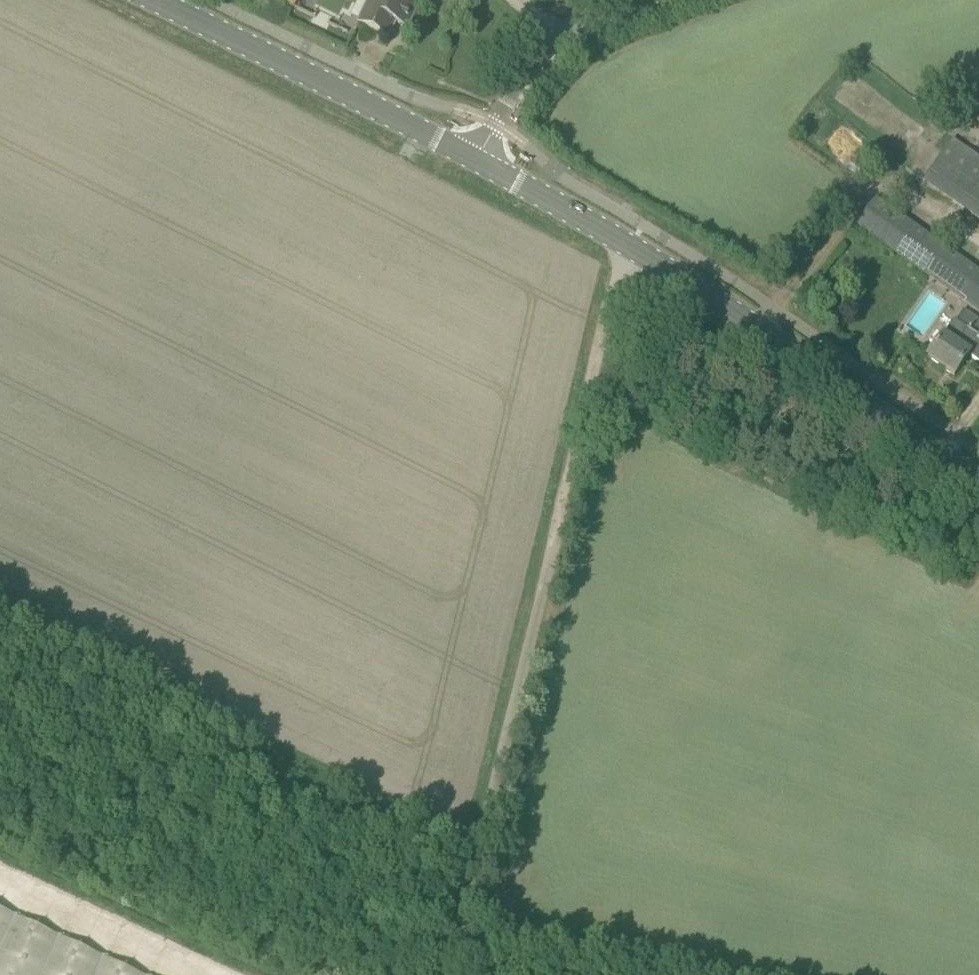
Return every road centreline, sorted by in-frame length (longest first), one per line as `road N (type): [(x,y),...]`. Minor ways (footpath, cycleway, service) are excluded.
road 1 (unclassified): [(446,974),(629,246)]
road 2 (secondary): [(978,485),(629,246)]
road 3 (secondary): [(473,158),(154,0)]
road 4 (unclassified): [(473,158),(520,79),(554,43),(590,16),(631,0)]
road 5 (secondary): [(629,246),(473,158)]

